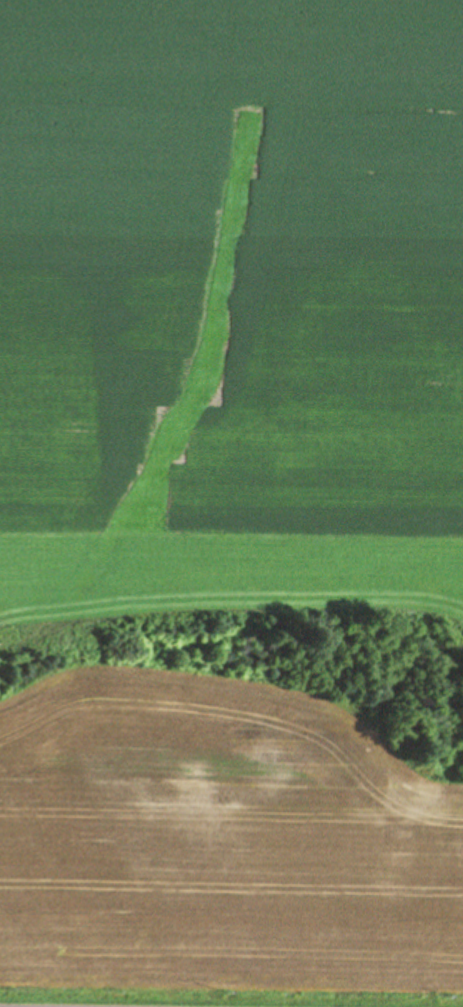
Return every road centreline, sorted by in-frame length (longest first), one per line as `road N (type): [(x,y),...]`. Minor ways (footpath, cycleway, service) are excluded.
road 1 (residential): [(329,1006),(0,998)]

